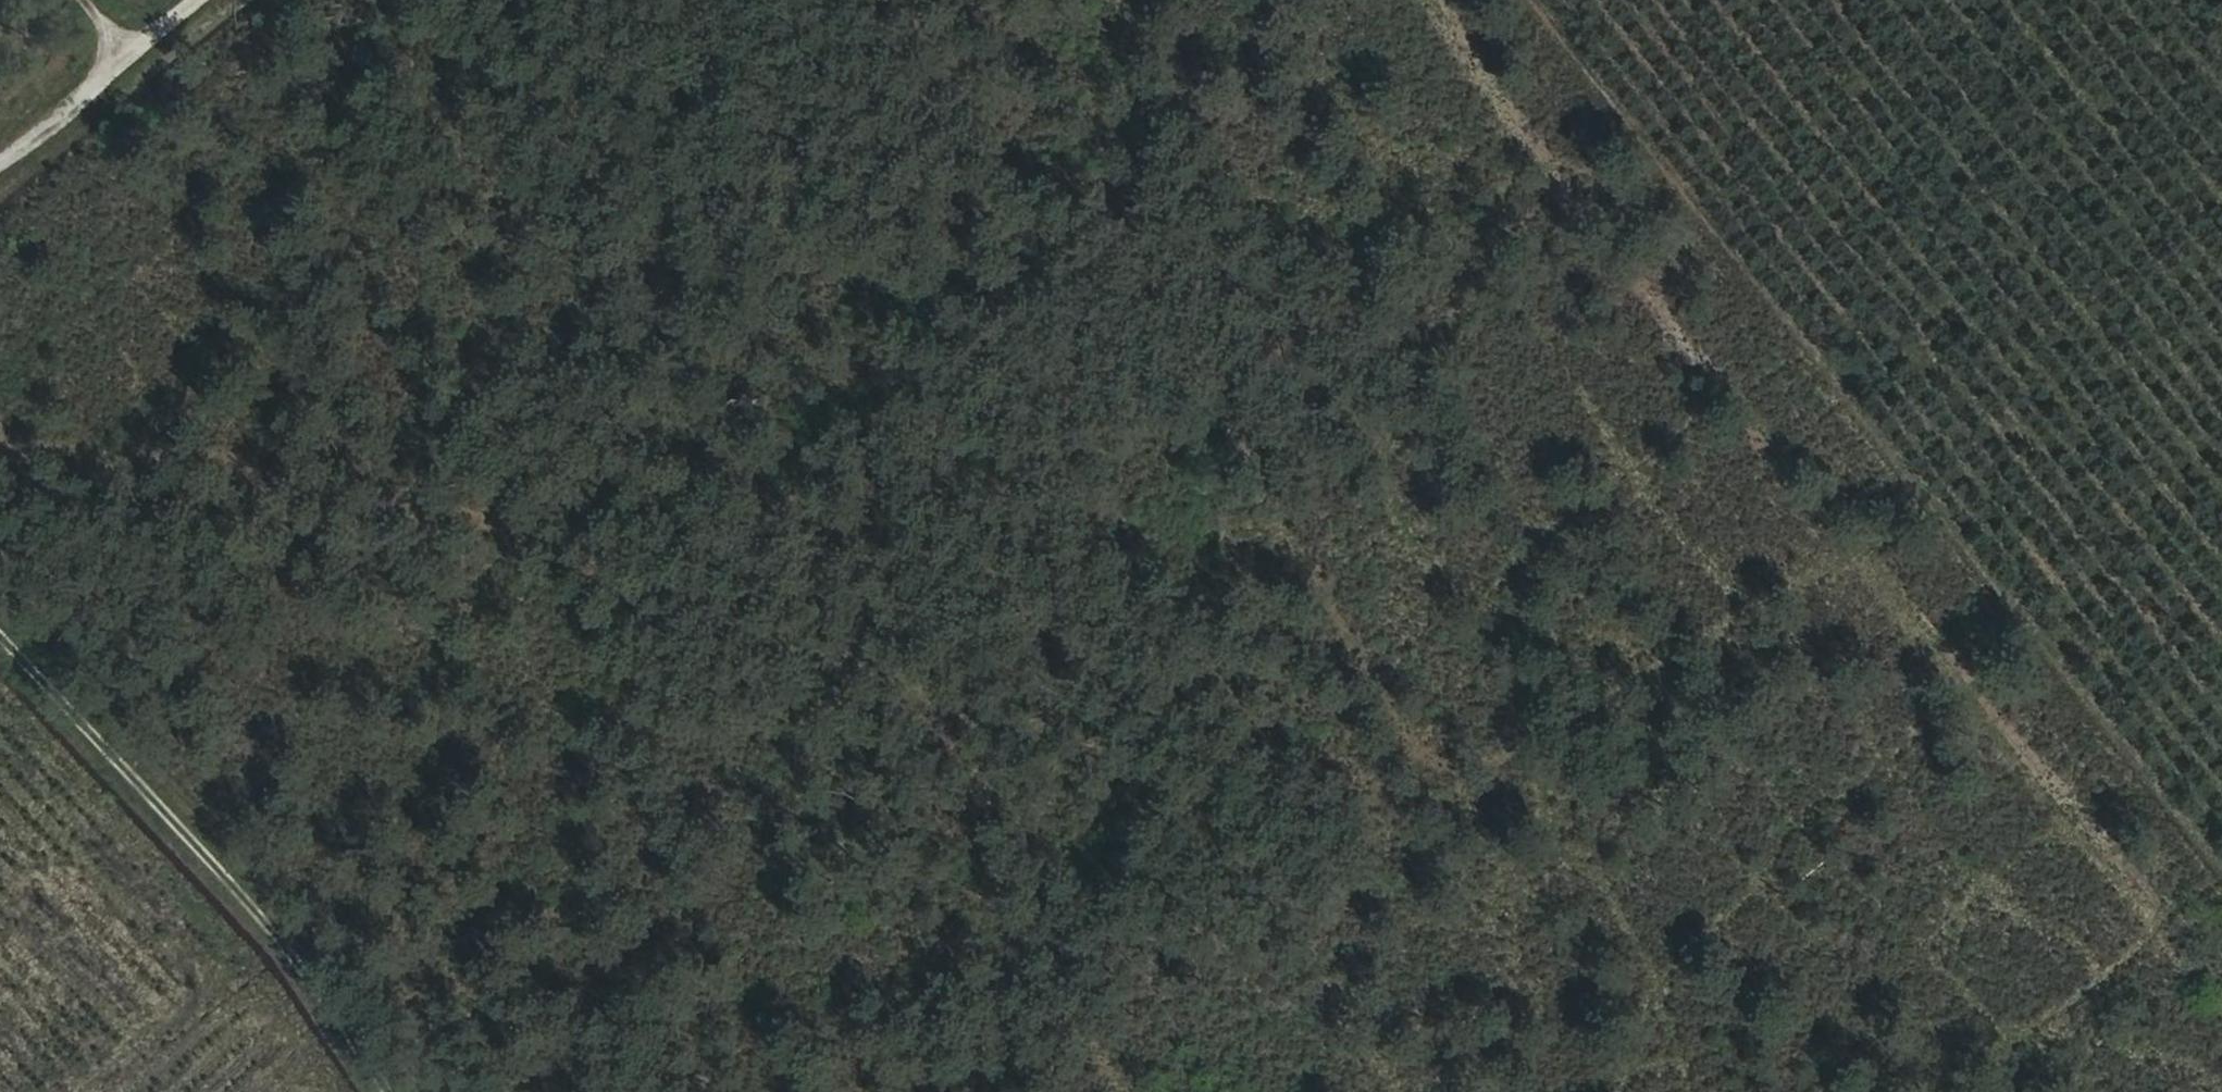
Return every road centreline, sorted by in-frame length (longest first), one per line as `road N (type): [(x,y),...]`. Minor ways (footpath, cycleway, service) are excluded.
road 1 (track): [(377,1091),(0,611)]
road 2 (track): [(0,159),(201,0)]

